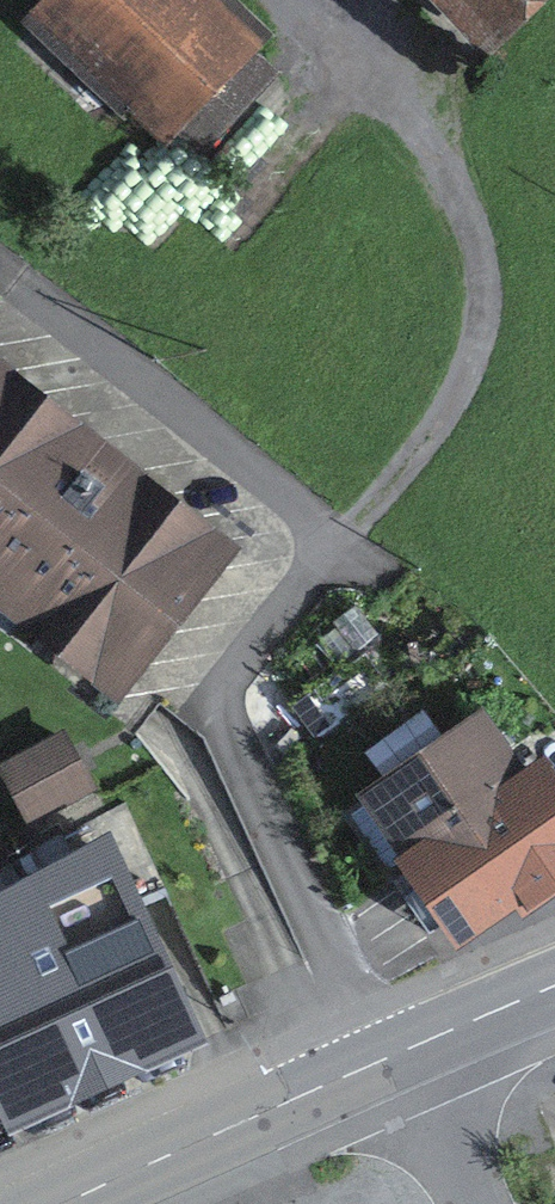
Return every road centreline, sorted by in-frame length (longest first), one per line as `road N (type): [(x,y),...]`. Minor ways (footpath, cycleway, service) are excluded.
road 1 (residential): [(388,1051),(228,715),(227,681),(320,560),(320,530),(303,506),(0,275)]
road 2 (track): [(320,560),(446,410),(477,347),(485,254),(396,68),(319,0)]
road 3 (primary): [(71,1203),(388,1051)]
road 4 (primary): [(388,1051),(554,980)]
road 5 (residential): [(388,1051),(478,1203)]

